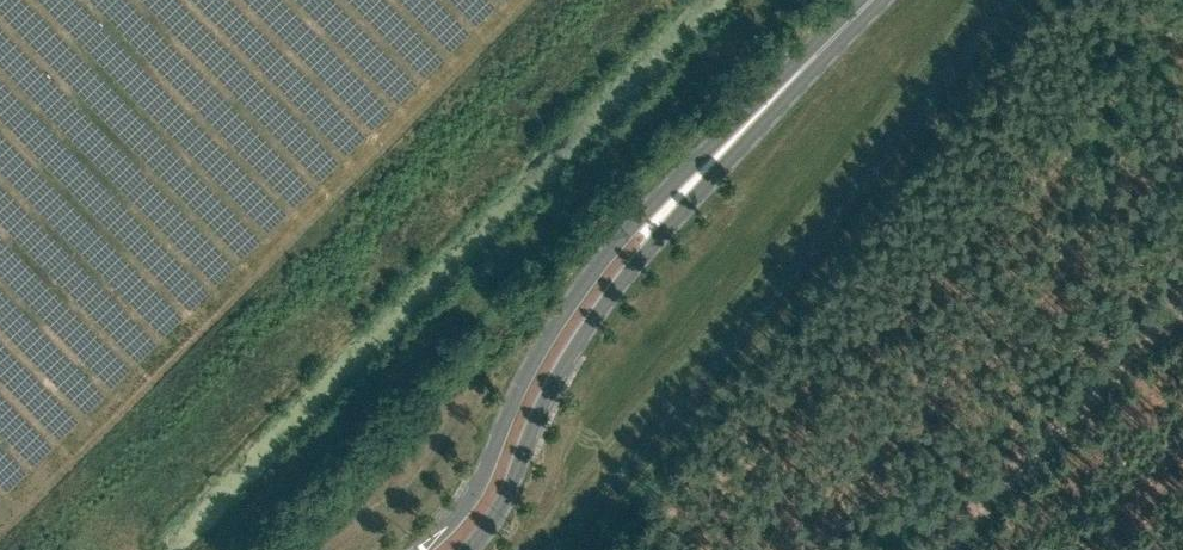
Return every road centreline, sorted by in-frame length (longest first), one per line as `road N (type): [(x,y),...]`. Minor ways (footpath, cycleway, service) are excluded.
road 1 (primary): [(818,54),(800,58),(604,260),(540,350),(477,490),(422,549)]
road 2 (primary): [(471,549),(505,503),(553,385),(590,326),(812,72),(818,54)]
road 3 (track): [(940,549),(1182,301)]

